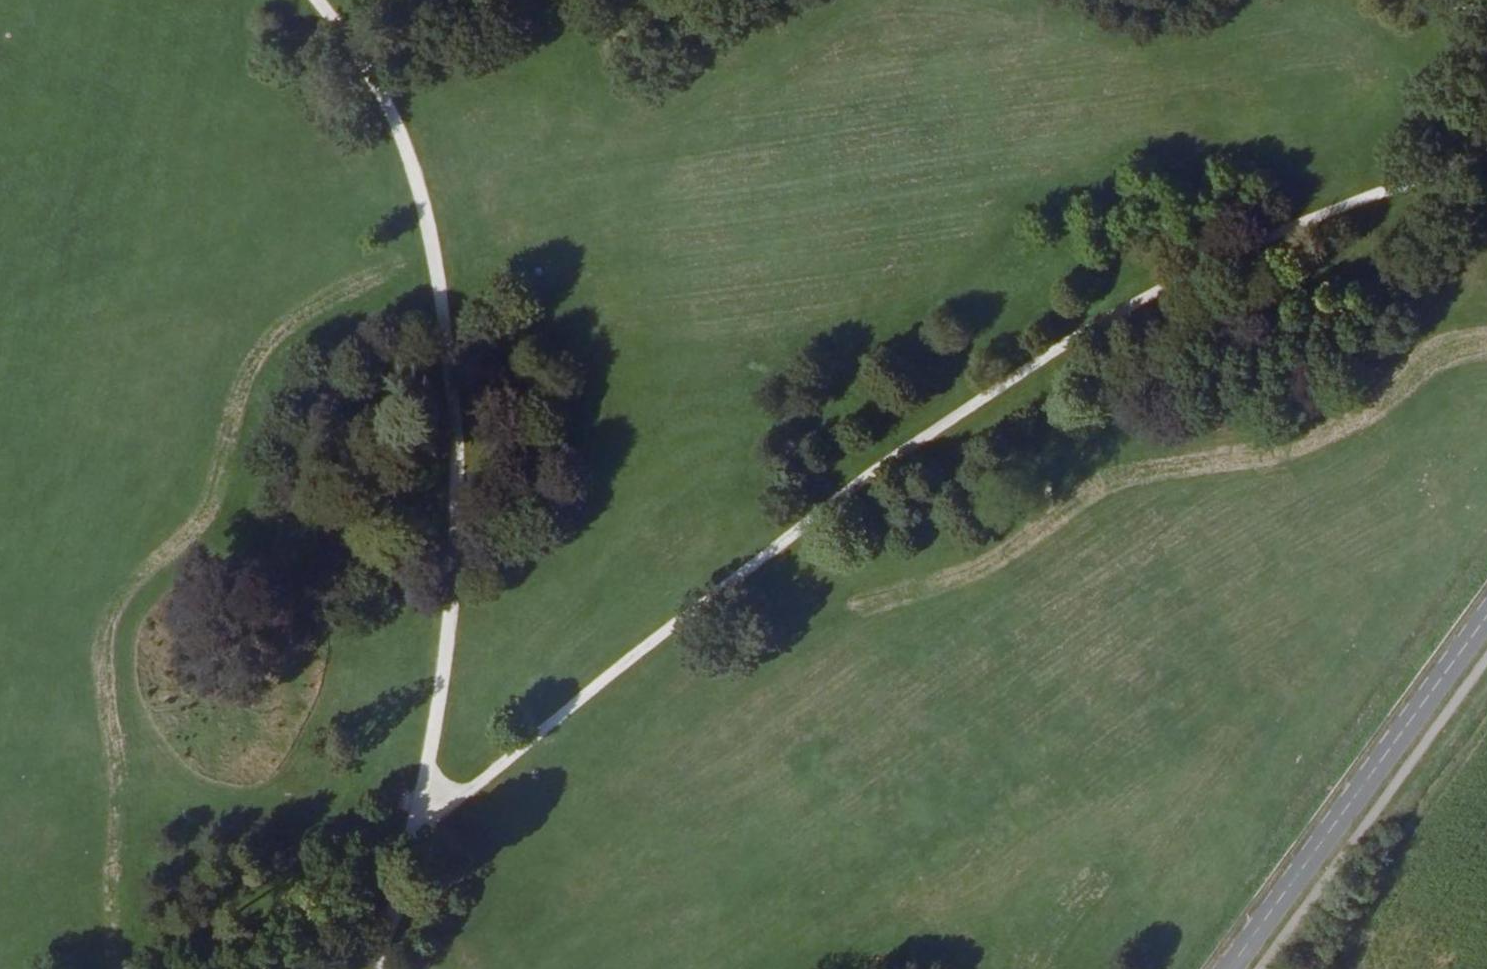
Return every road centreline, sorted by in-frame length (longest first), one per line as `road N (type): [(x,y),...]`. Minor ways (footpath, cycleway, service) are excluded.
road 1 (unclassified): [(1486,618),(1230,968)]

